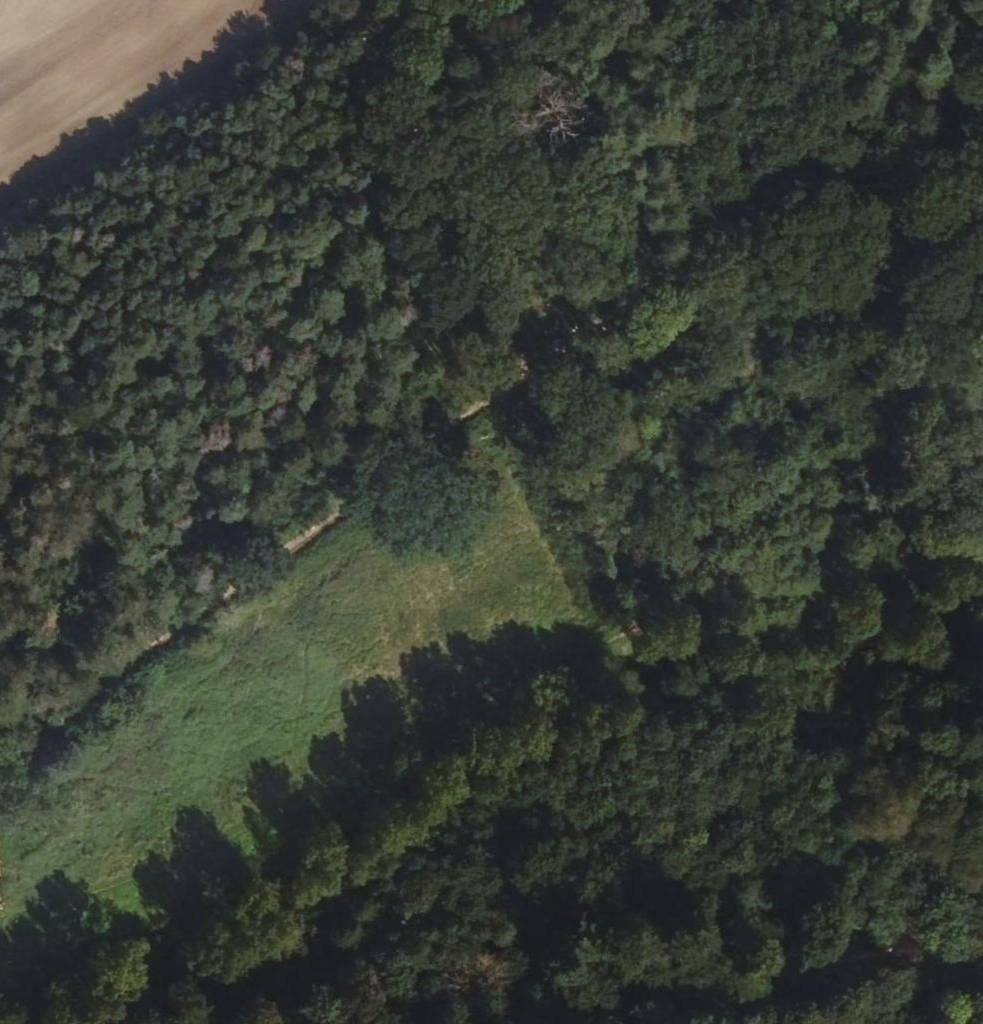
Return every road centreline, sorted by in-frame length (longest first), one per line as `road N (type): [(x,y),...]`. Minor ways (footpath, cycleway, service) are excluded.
road 1 (track): [(480,408),(157,640),(0,777)]
road 2 (track): [(480,408),(589,353),(691,273),(807,208),(982,149)]
road 3 (track): [(577,1023),(982,946)]
road 4 (track): [(0,201),(304,0)]

